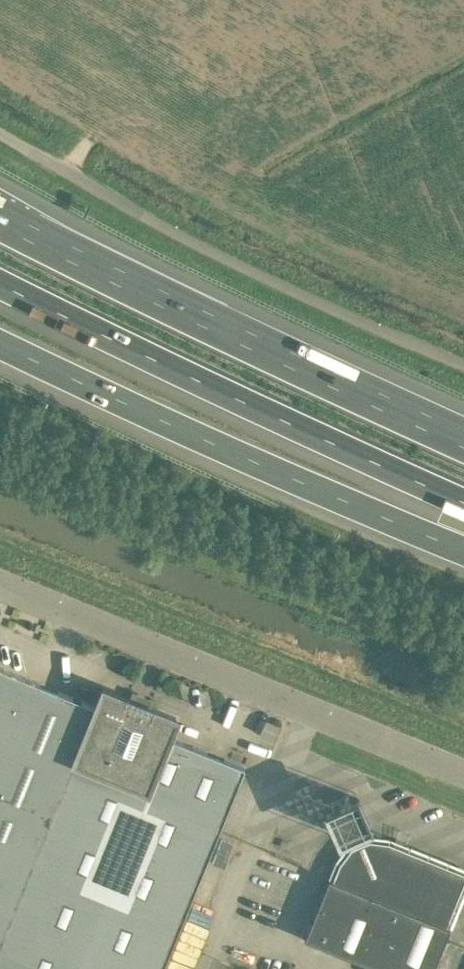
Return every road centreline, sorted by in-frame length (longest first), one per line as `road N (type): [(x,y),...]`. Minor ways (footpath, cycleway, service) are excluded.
road 1 (unclassified): [(463,365),(233,263),(0,133)]
road 2 (motorway): [(463,440),(184,313),(0,216)]
road 3 (motorway): [(0,284),(463,502)]
road 4 (motorway): [(0,344),(463,549)]
road 5 (unclassified): [(463,769),(0,582)]

